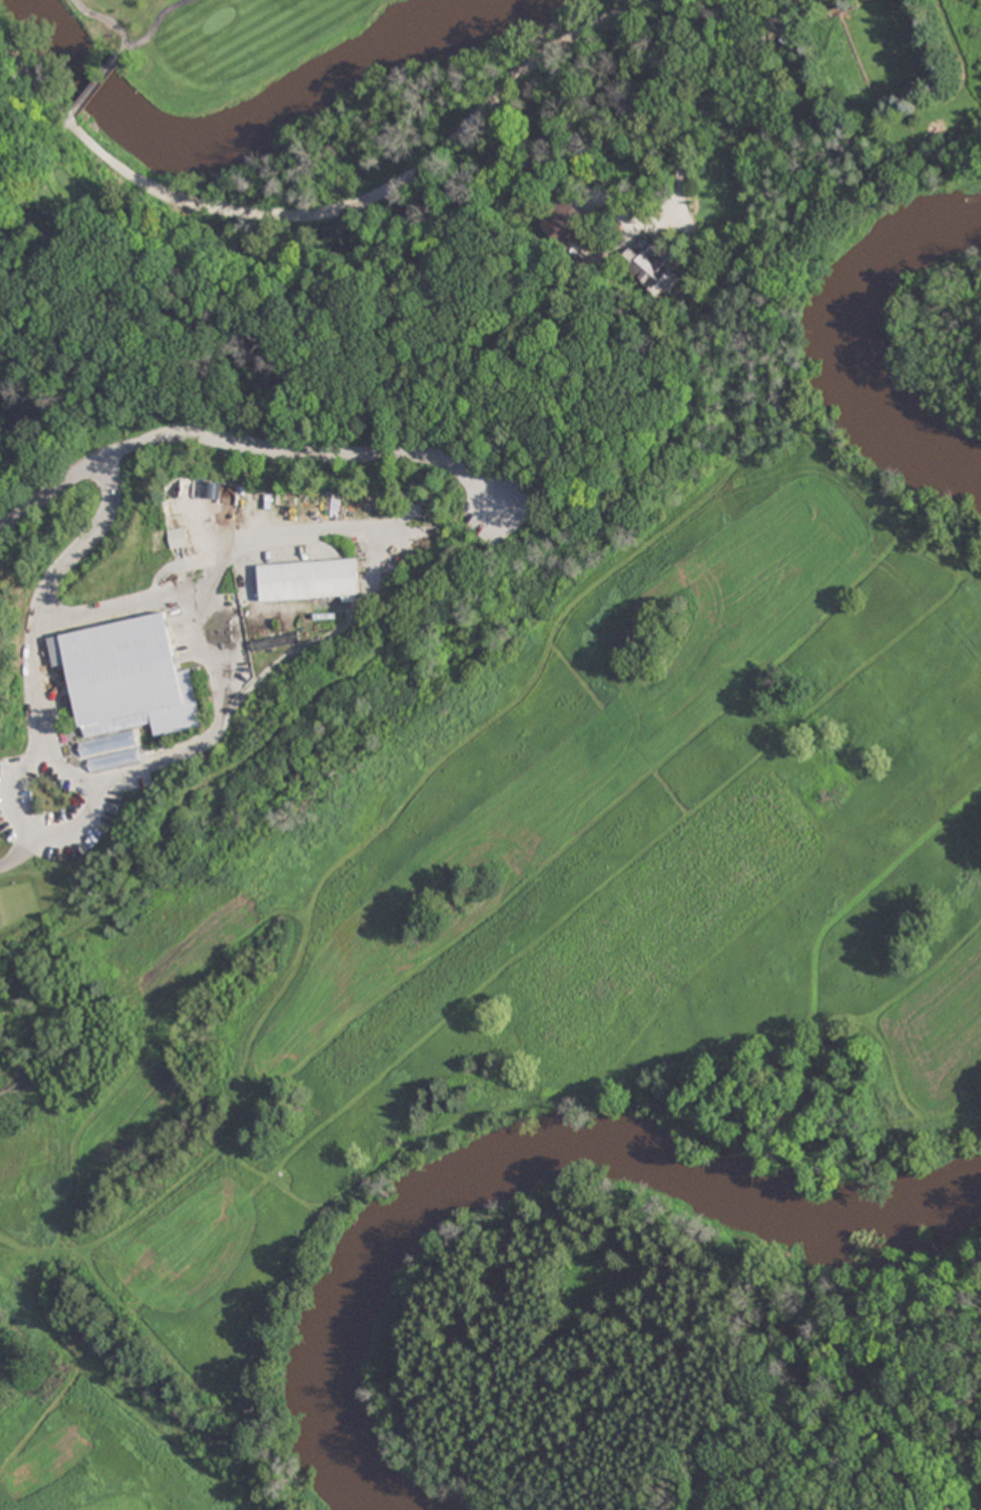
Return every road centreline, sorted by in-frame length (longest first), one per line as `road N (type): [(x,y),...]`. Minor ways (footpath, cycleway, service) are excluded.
road 1 (residential): [(0,526),(104,459),(180,438),(297,458),(442,460),(503,504)]

